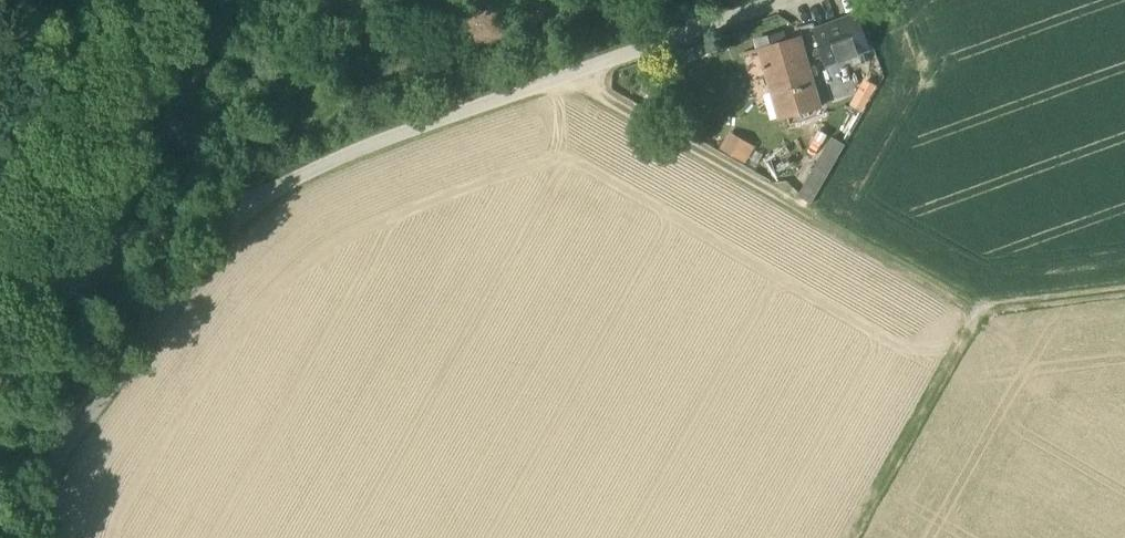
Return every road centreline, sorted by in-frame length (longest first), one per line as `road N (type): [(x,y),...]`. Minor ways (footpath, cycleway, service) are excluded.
road 1 (unclassified): [(780,0),(347,156),(88,266),(0,352)]
road 2 (track): [(582,68),(610,100),(976,307),(1124,288)]
road 3 (track): [(37,537),(38,503),(74,434),(258,197)]
road 4 (track): [(88,266),(106,213),(159,139),(234,0)]
road 5 (track): [(179,104),(294,124),(347,92)]

